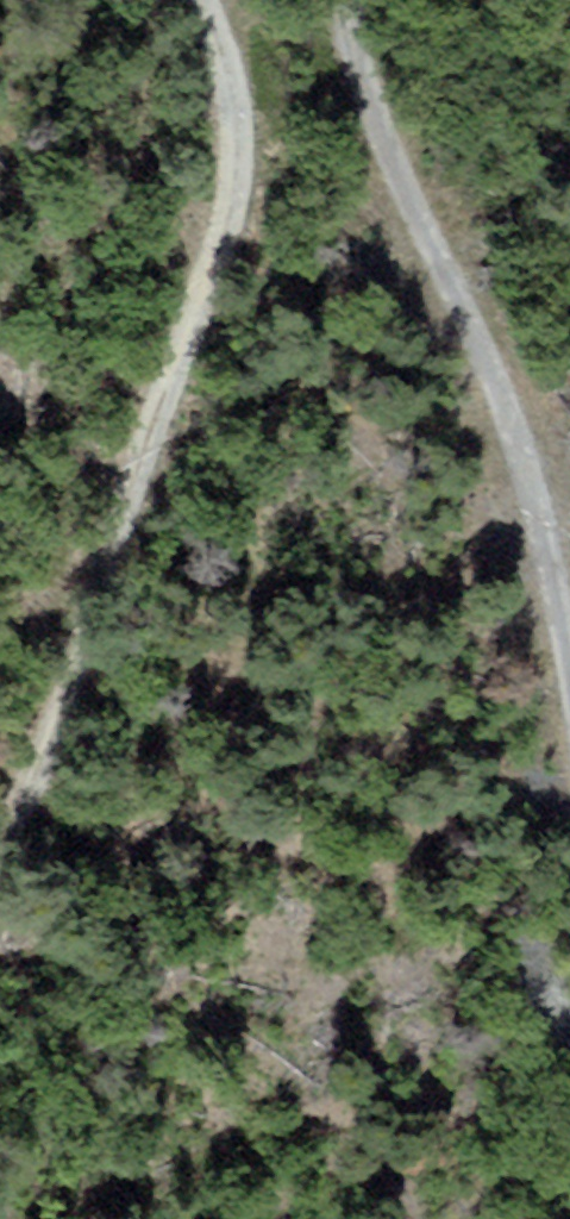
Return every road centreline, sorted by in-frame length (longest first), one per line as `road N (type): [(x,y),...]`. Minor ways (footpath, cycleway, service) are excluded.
road 1 (track): [(208,0),(228,65),(233,185),(49,743),(0,839)]
road 2 (track): [(569,684),(536,501),(387,151),(353,0)]

